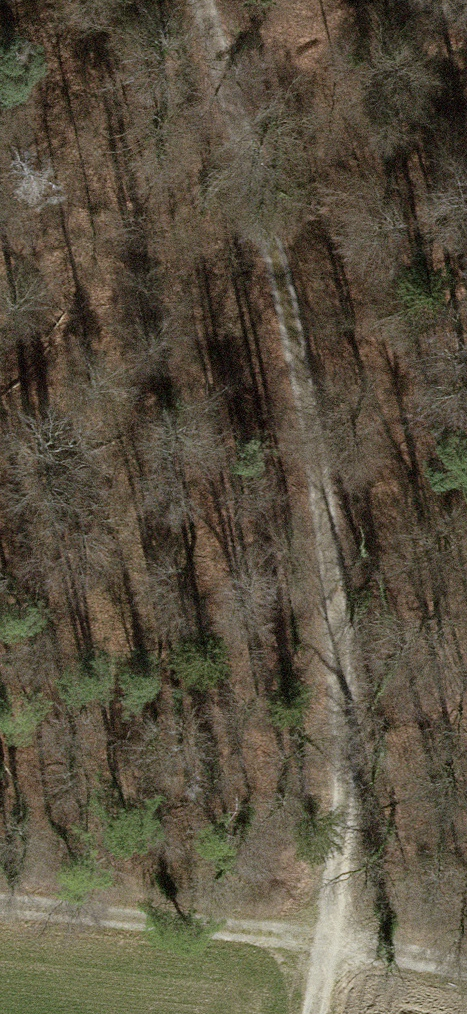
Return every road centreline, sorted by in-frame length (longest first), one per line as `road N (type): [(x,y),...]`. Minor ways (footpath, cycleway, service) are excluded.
road 1 (track): [(206,0),(321,518),(332,937),(314,1013)]
road 2 (track): [(0,910),(332,937),(466,969)]

